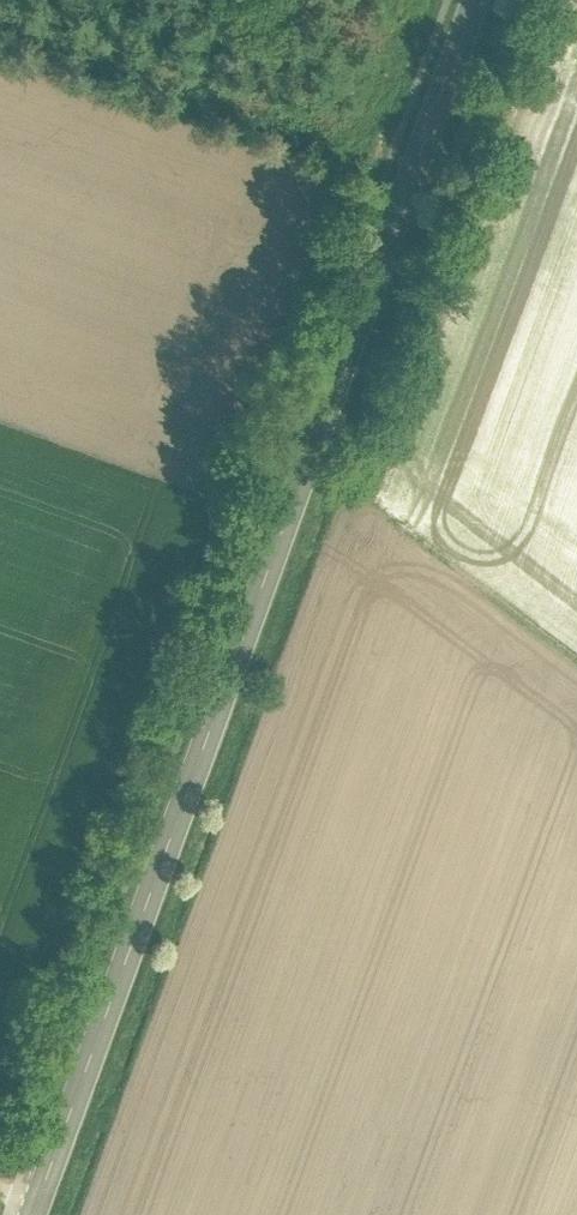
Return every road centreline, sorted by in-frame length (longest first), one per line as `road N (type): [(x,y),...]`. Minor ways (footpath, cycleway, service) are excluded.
road 1 (tertiary): [(480,0),(33,1214)]

